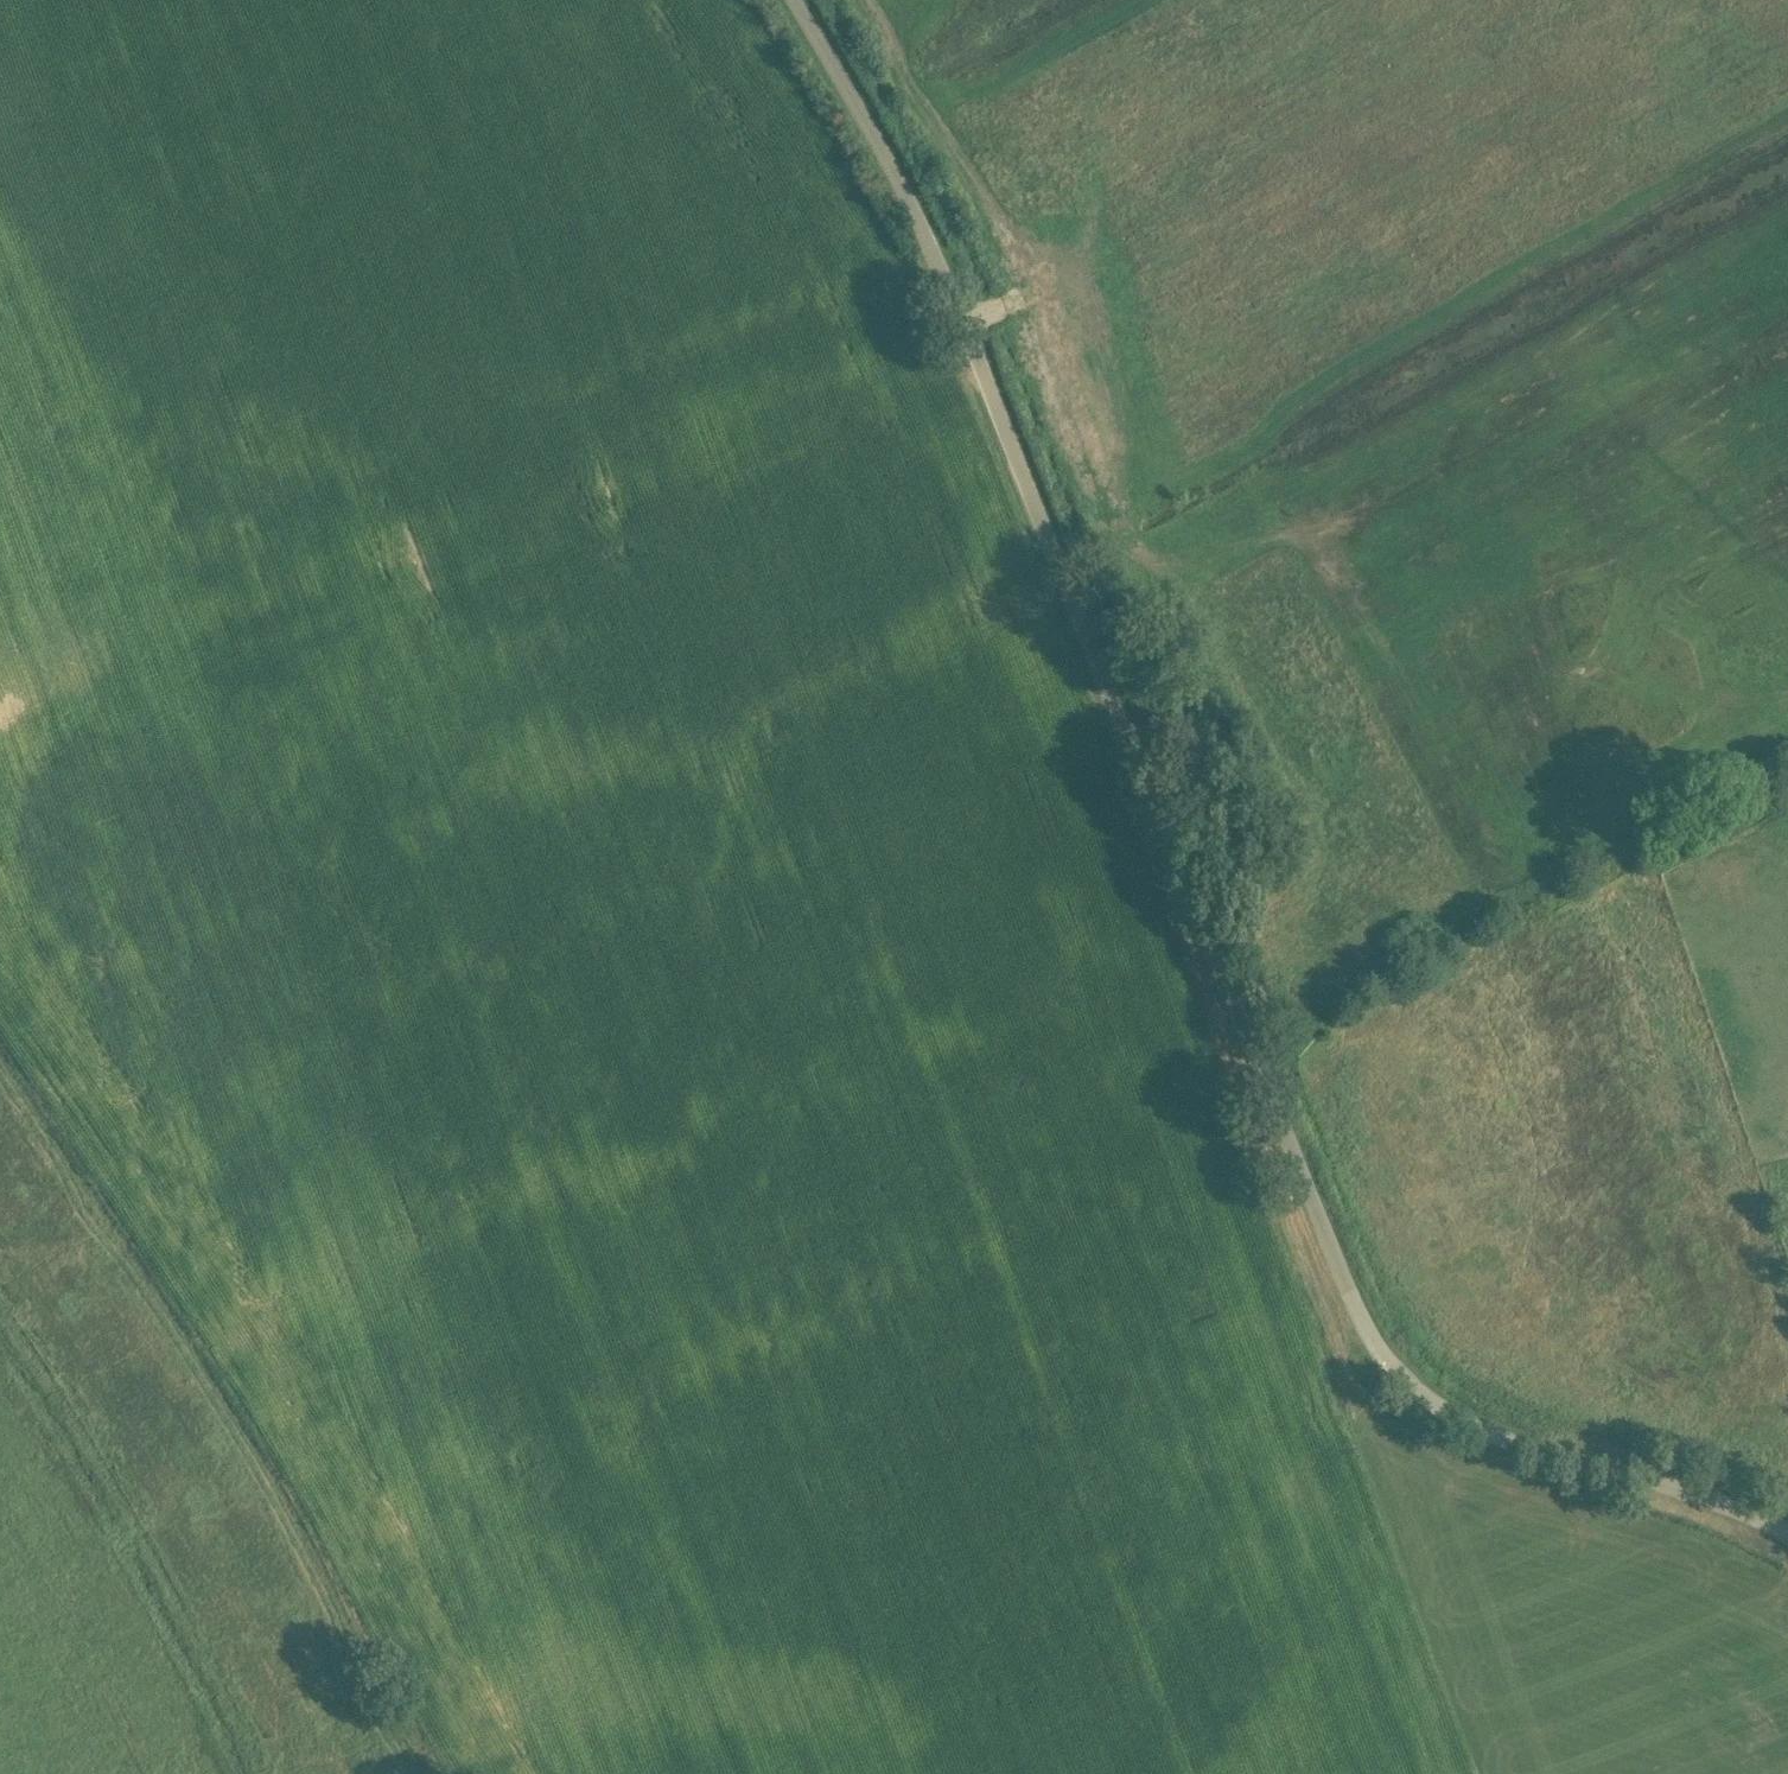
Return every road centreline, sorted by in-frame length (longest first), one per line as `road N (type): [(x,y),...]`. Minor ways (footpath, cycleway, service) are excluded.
road 1 (unclassified): [(1787,1535),(1469,1427),(1378,1352),(1338,1273),(979,388),(795,0)]

